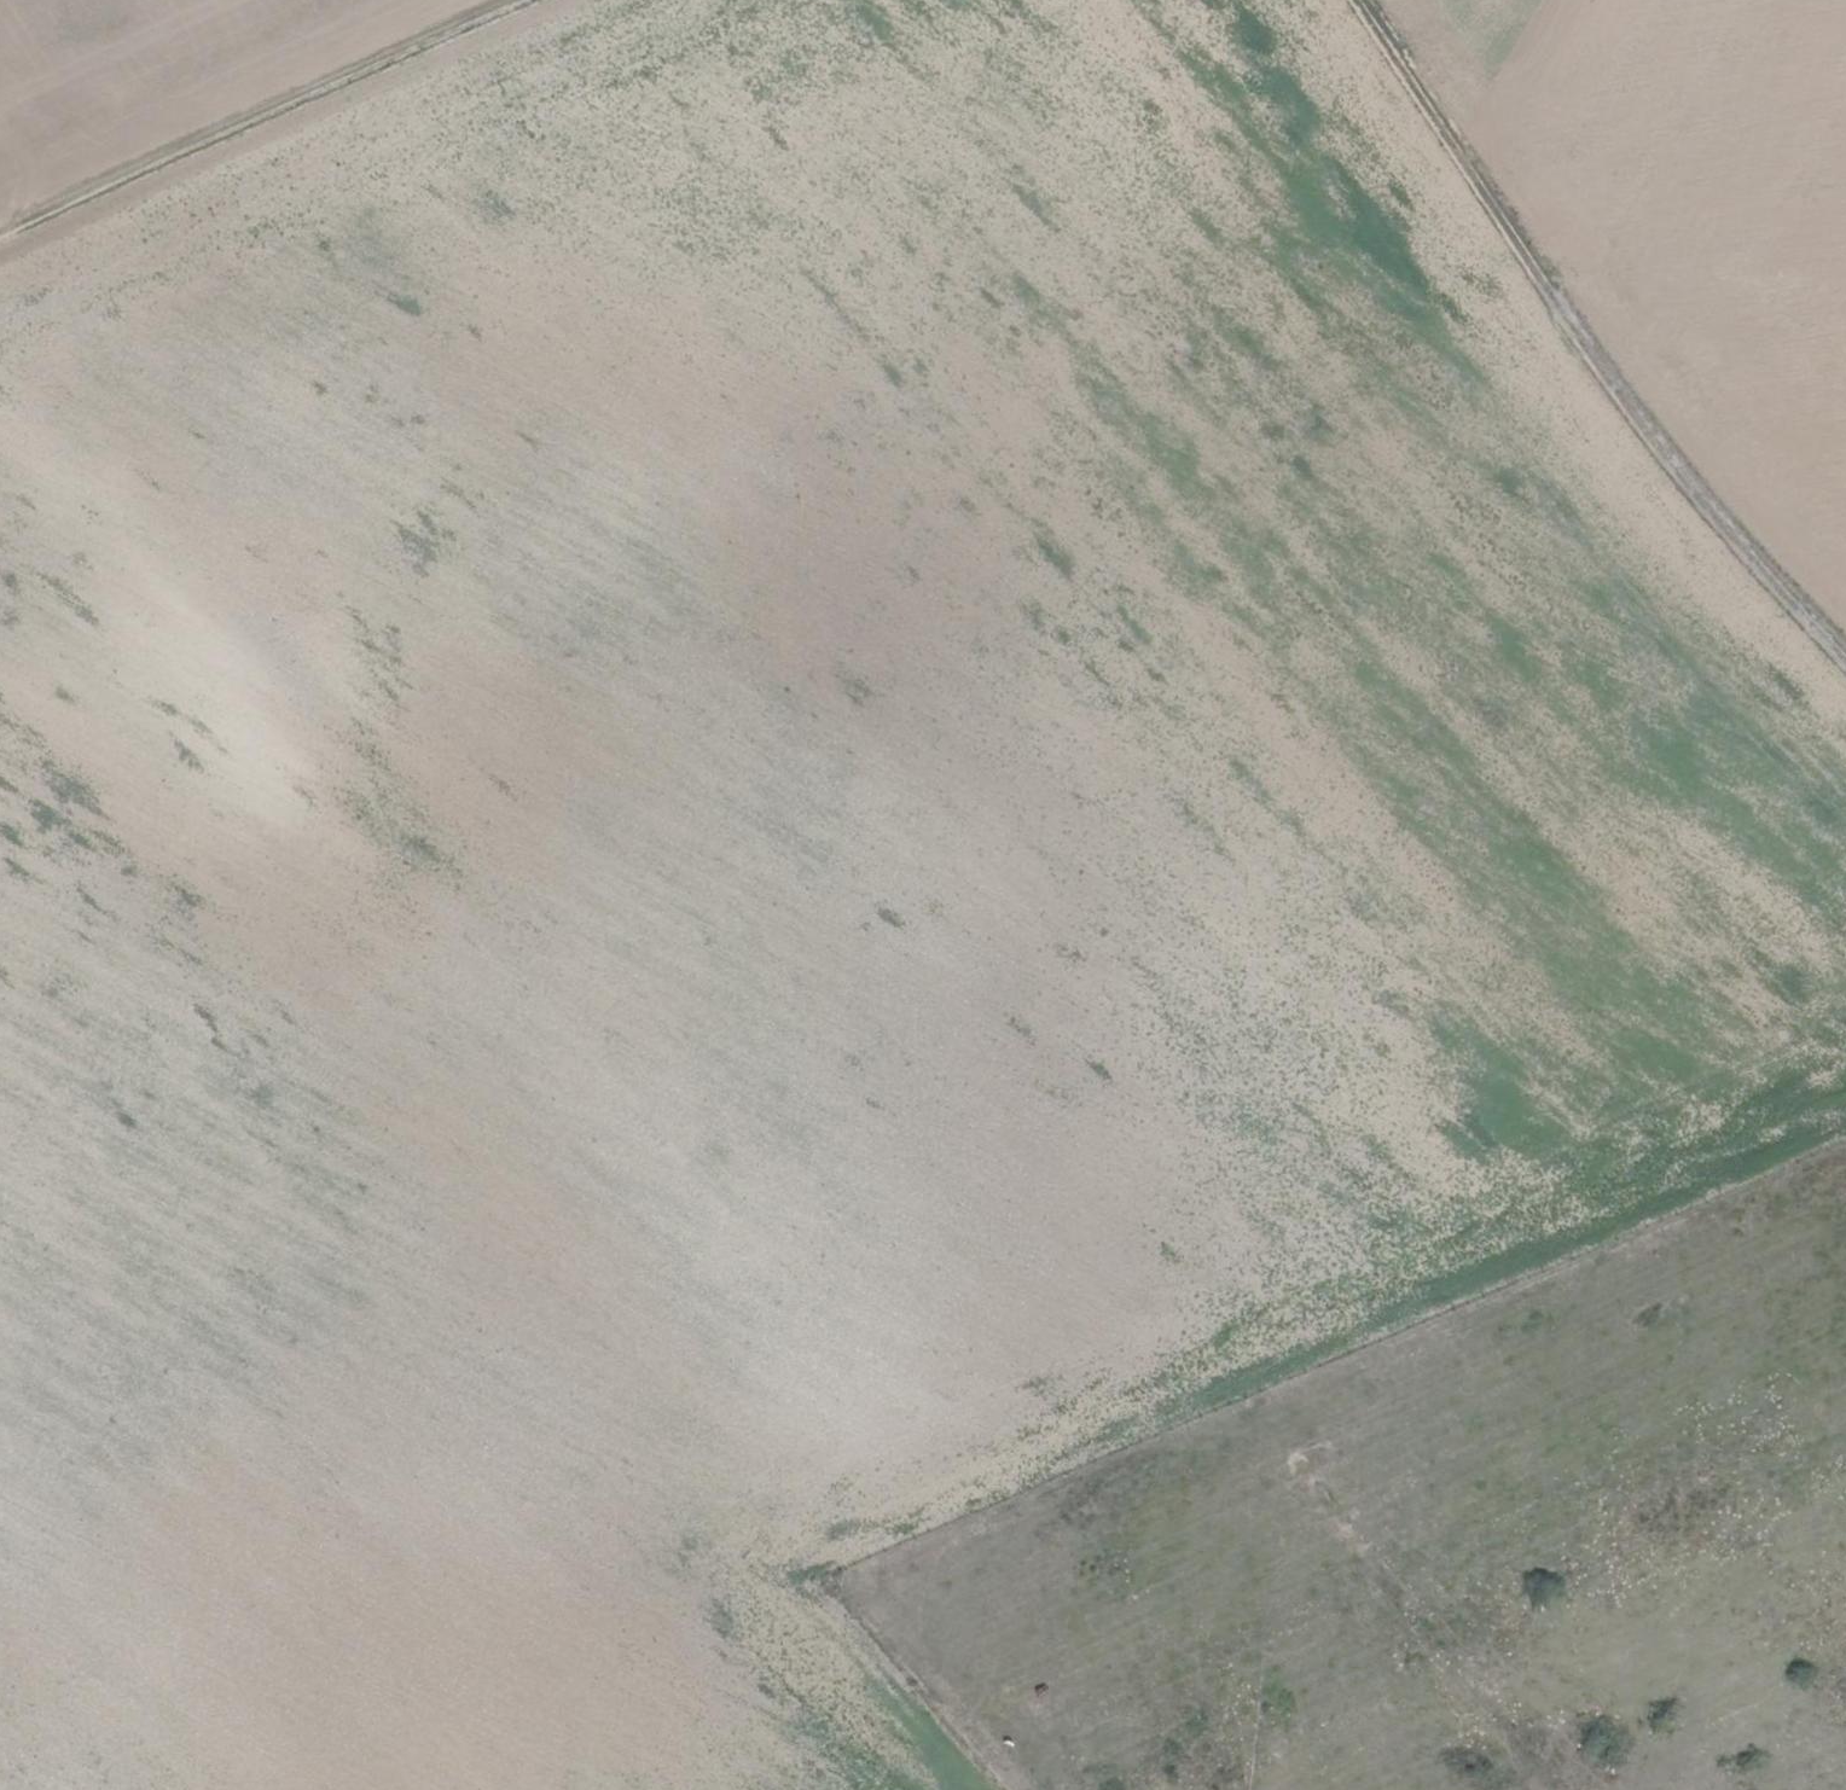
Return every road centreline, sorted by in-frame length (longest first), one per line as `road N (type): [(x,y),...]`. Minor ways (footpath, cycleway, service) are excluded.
road 1 (track): [(1845,644),(1679,473),(1365,0)]
road 2 (track): [(593,0),(0,258)]

